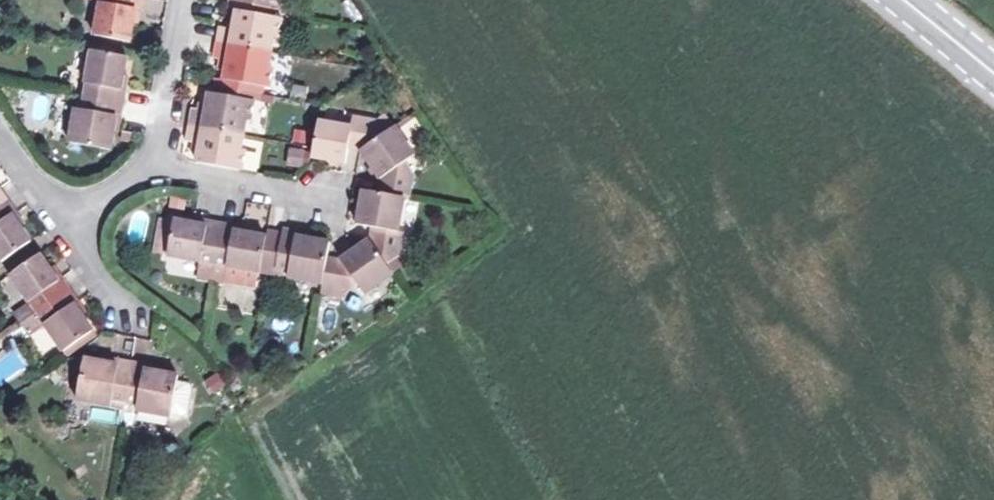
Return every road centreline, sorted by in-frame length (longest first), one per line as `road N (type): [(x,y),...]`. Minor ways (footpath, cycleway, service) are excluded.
road 1 (residential): [(0,137),(66,230),(154,164),(184,0)]
road 2 (secondary): [(897,0),(993,78)]

